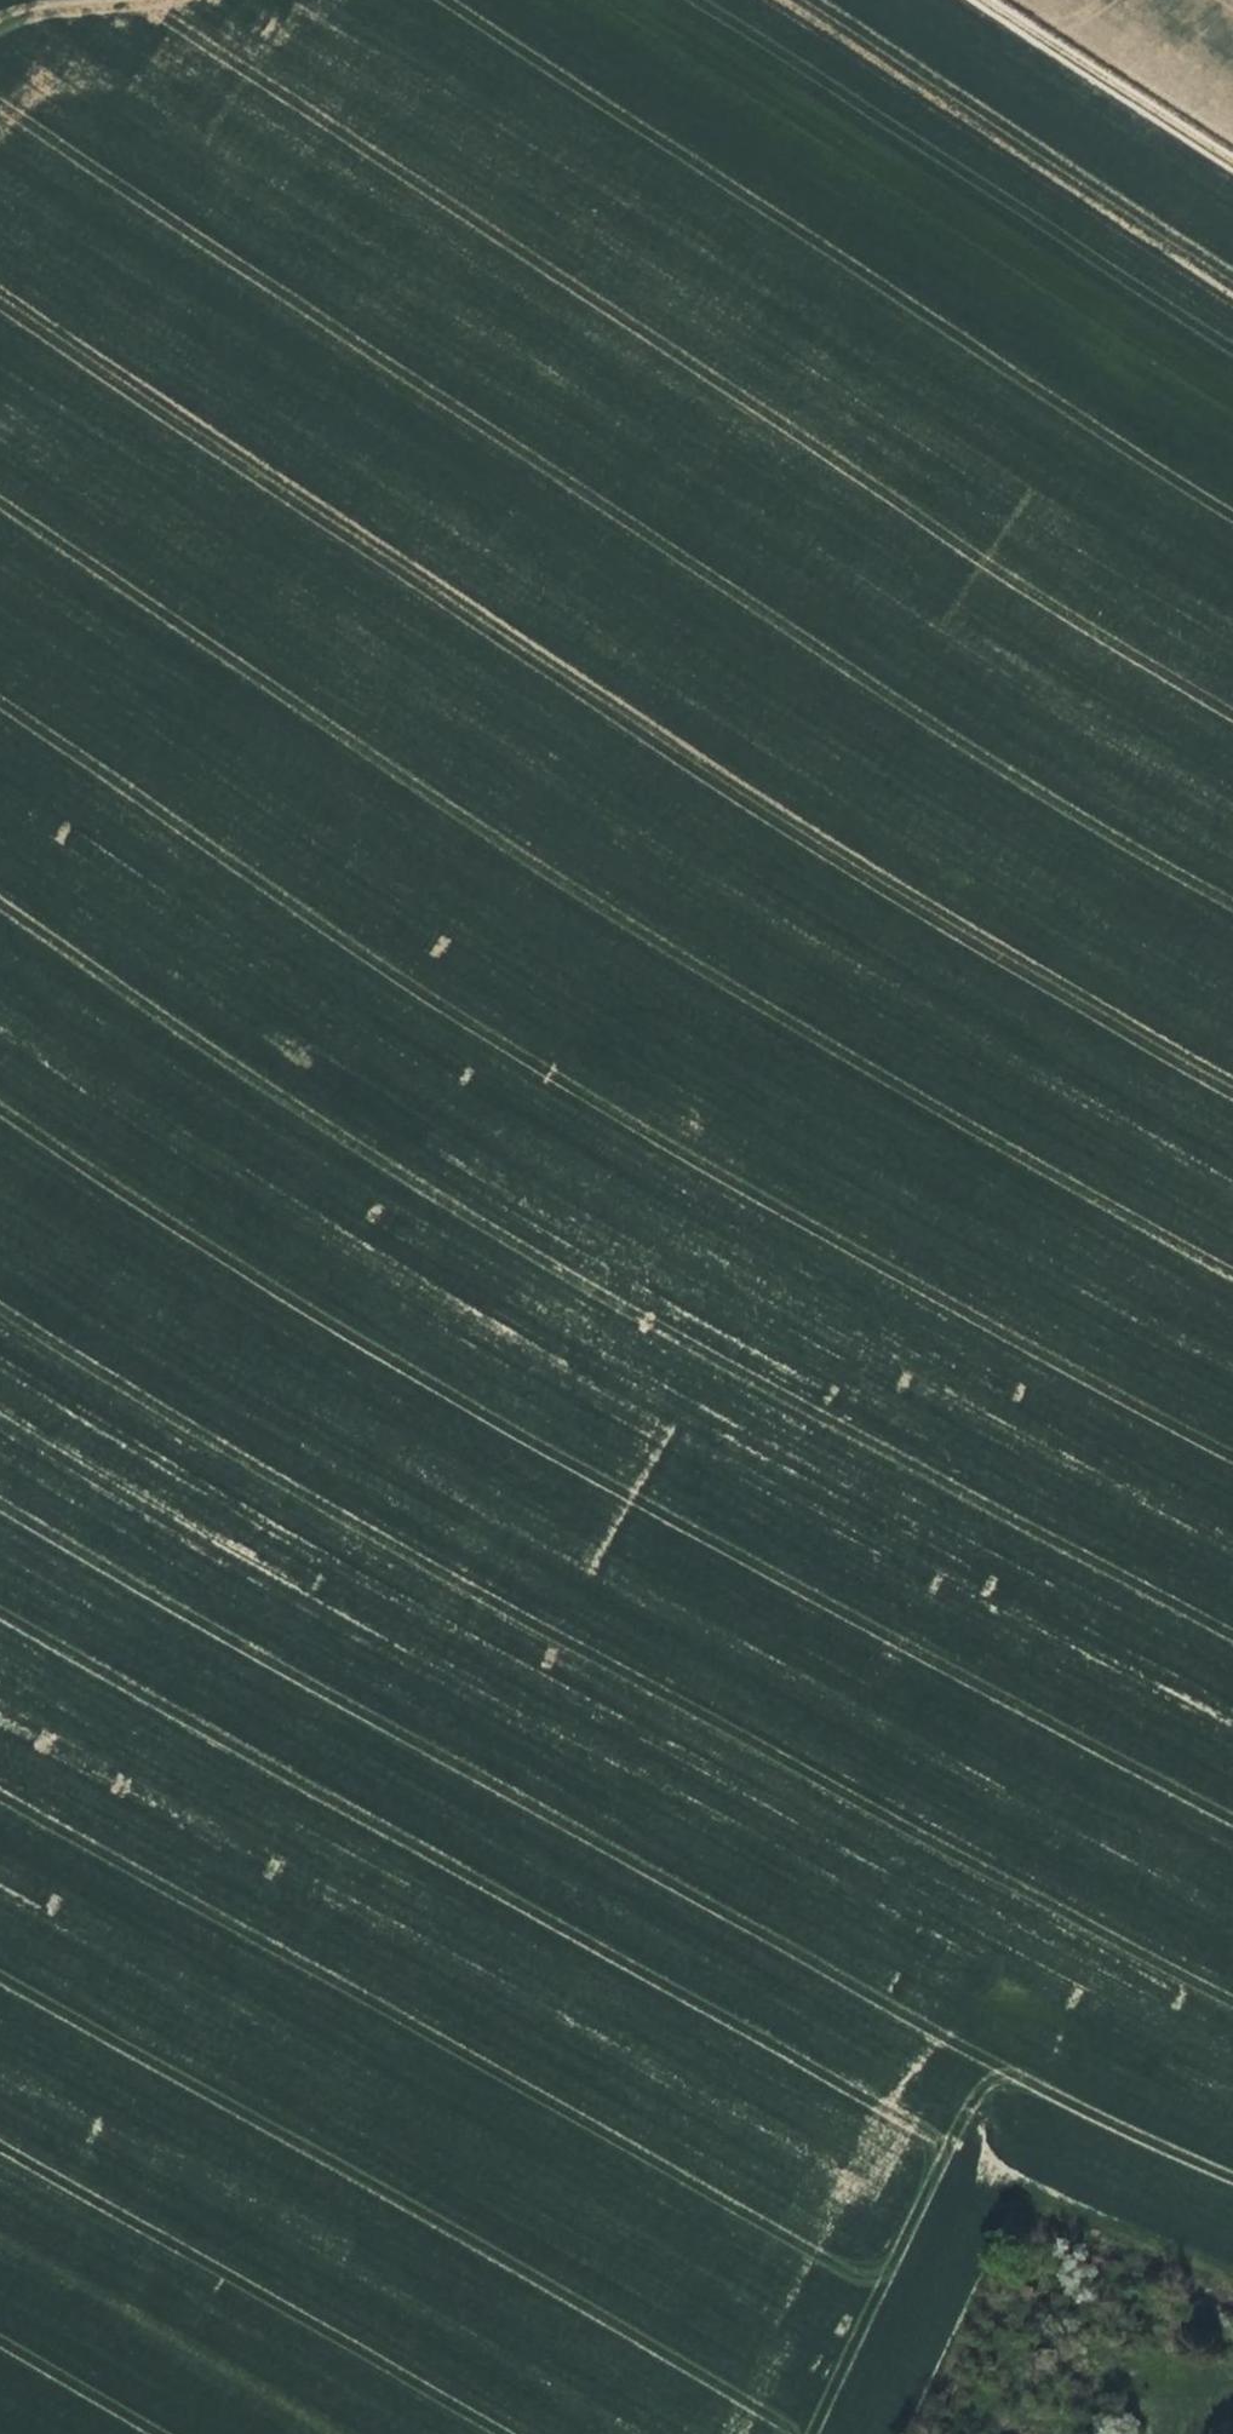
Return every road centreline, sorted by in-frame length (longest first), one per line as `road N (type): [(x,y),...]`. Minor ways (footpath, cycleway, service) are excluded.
road 1 (track): [(961,0),(1232,175)]

